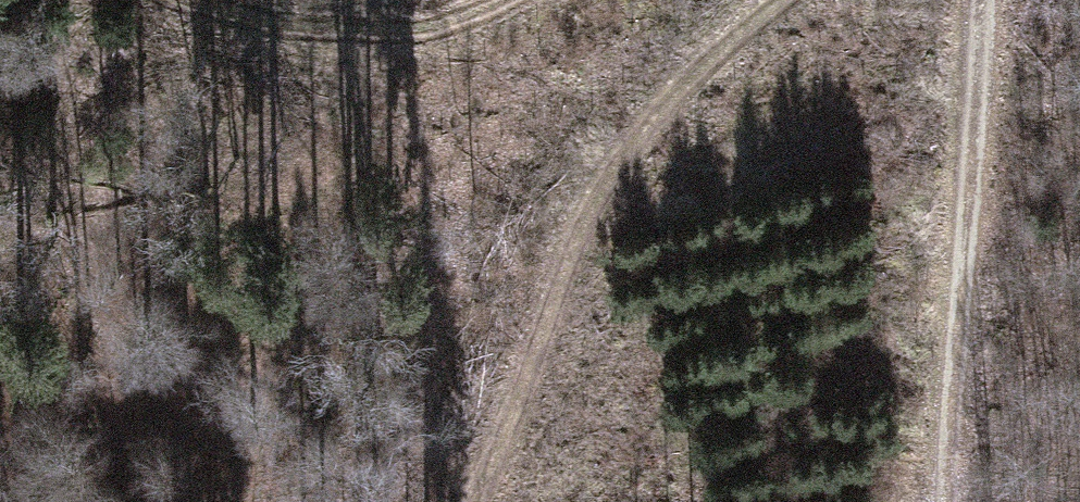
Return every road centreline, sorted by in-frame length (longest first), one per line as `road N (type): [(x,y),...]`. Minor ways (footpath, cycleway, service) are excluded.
road 1 (track): [(458,501),(577,231),(671,85),(759,0)]
road 2 (track): [(975,0),(925,501)]
road 3 (track): [(154,0),(413,36),(497,0)]

